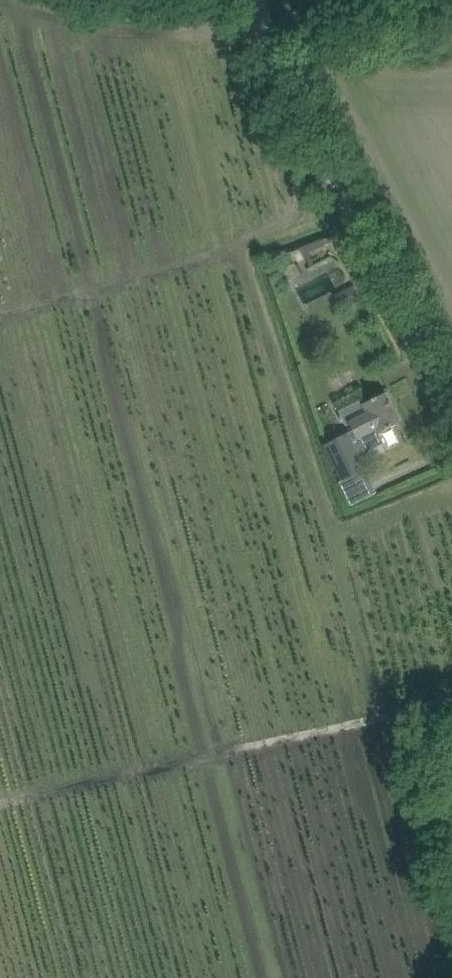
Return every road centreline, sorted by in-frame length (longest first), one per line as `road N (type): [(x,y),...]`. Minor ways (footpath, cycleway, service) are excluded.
road 1 (unclassified): [(451,412),(278,64),(262,0)]

